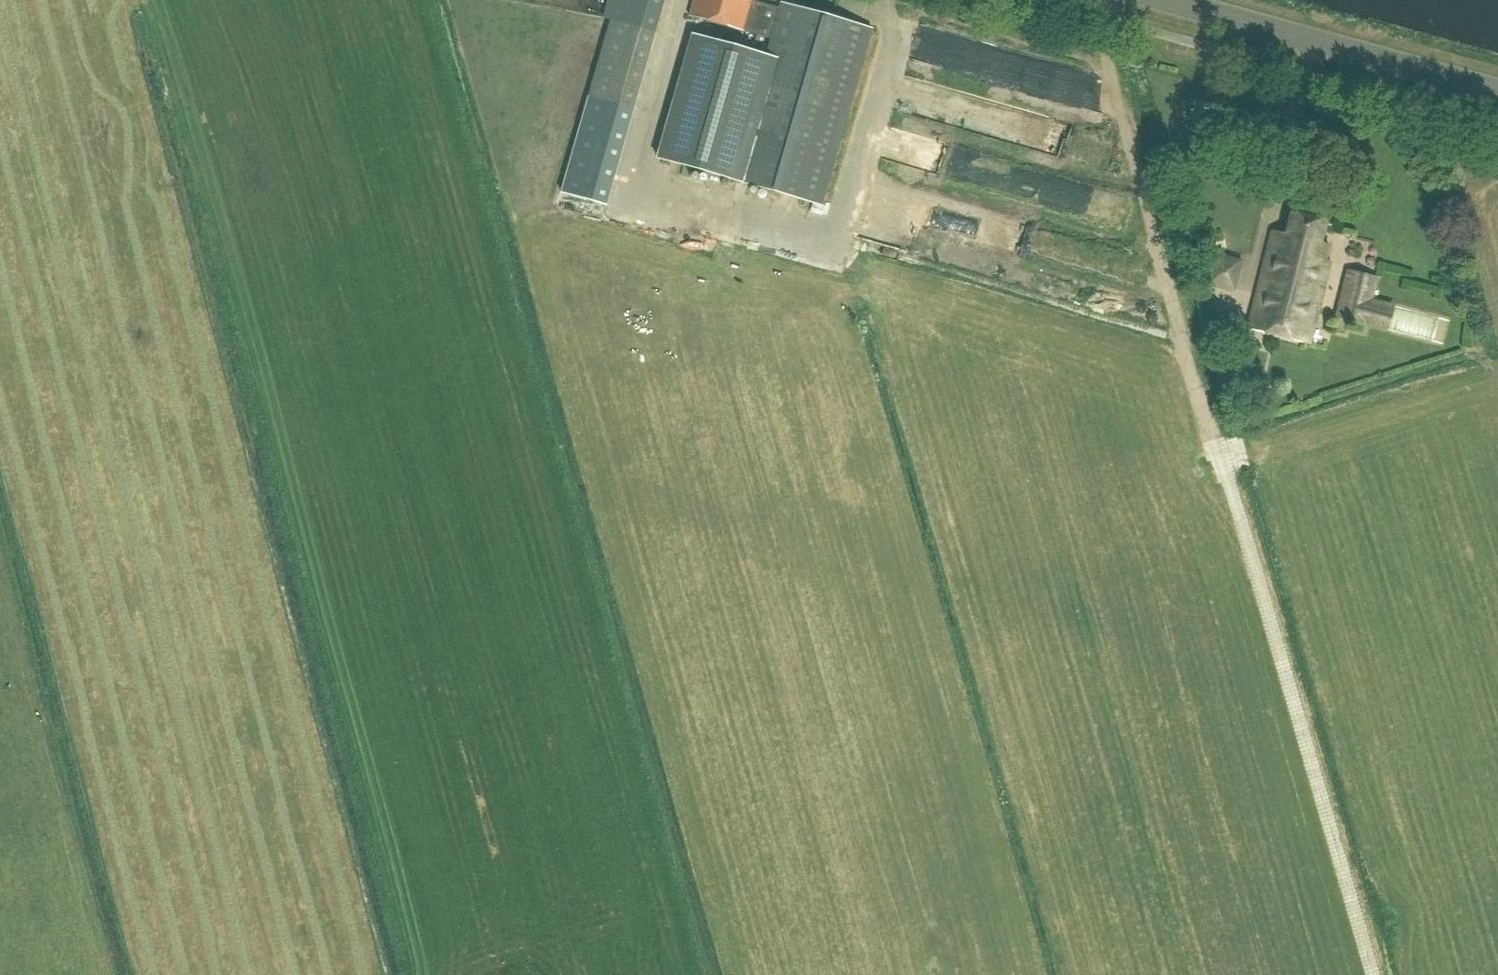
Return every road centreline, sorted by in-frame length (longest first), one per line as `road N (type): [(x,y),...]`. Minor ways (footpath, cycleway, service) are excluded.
road 1 (tertiary): [(1497,88),(1176,0)]

